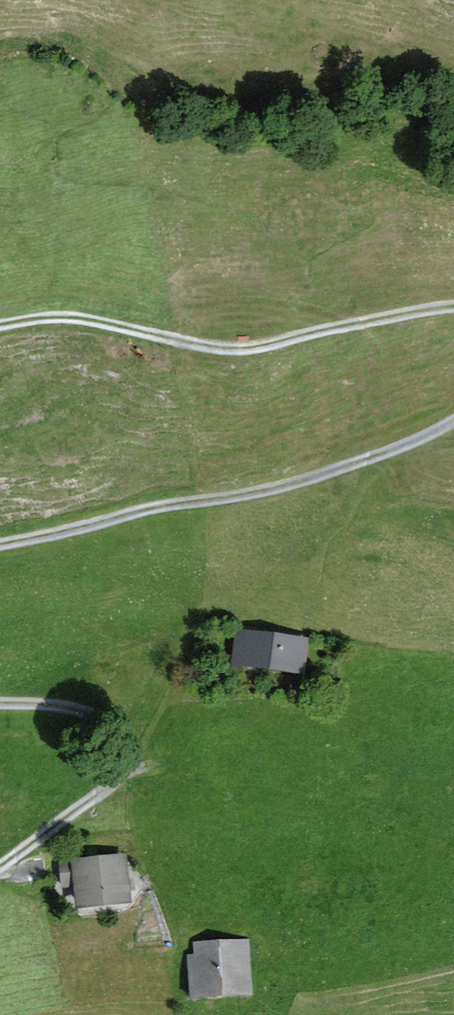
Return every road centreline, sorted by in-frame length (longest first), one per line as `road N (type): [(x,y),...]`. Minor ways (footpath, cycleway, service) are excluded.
road 1 (track): [(0,542),(259,488),(453,418)]
road 2 (track): [(0,322),(79,315),(176,341),(246,346),(453,303)]
road 3 (track): [(0,859),(101,785),(119,755),(112,733),(90,711),(0,700)]

